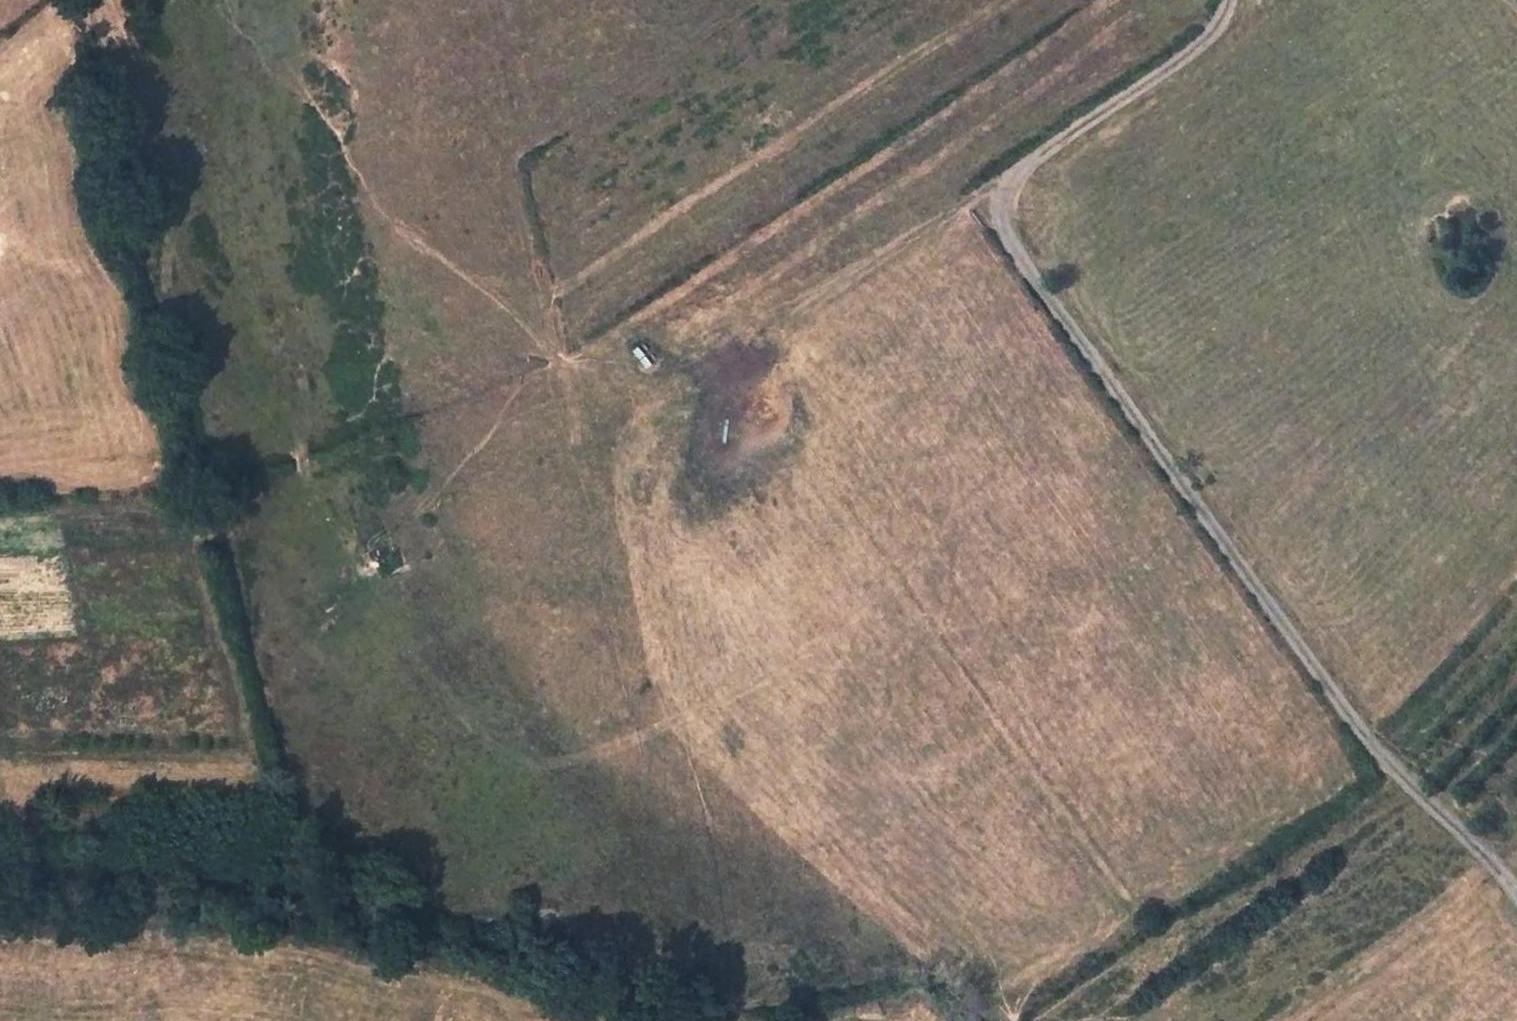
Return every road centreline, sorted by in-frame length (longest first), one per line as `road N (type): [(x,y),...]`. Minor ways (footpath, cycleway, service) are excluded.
road 1 (track): [(1516,889),(1373,746),(1005,233),(998,207),(1025,161),(1212,33),(1229,0)]

